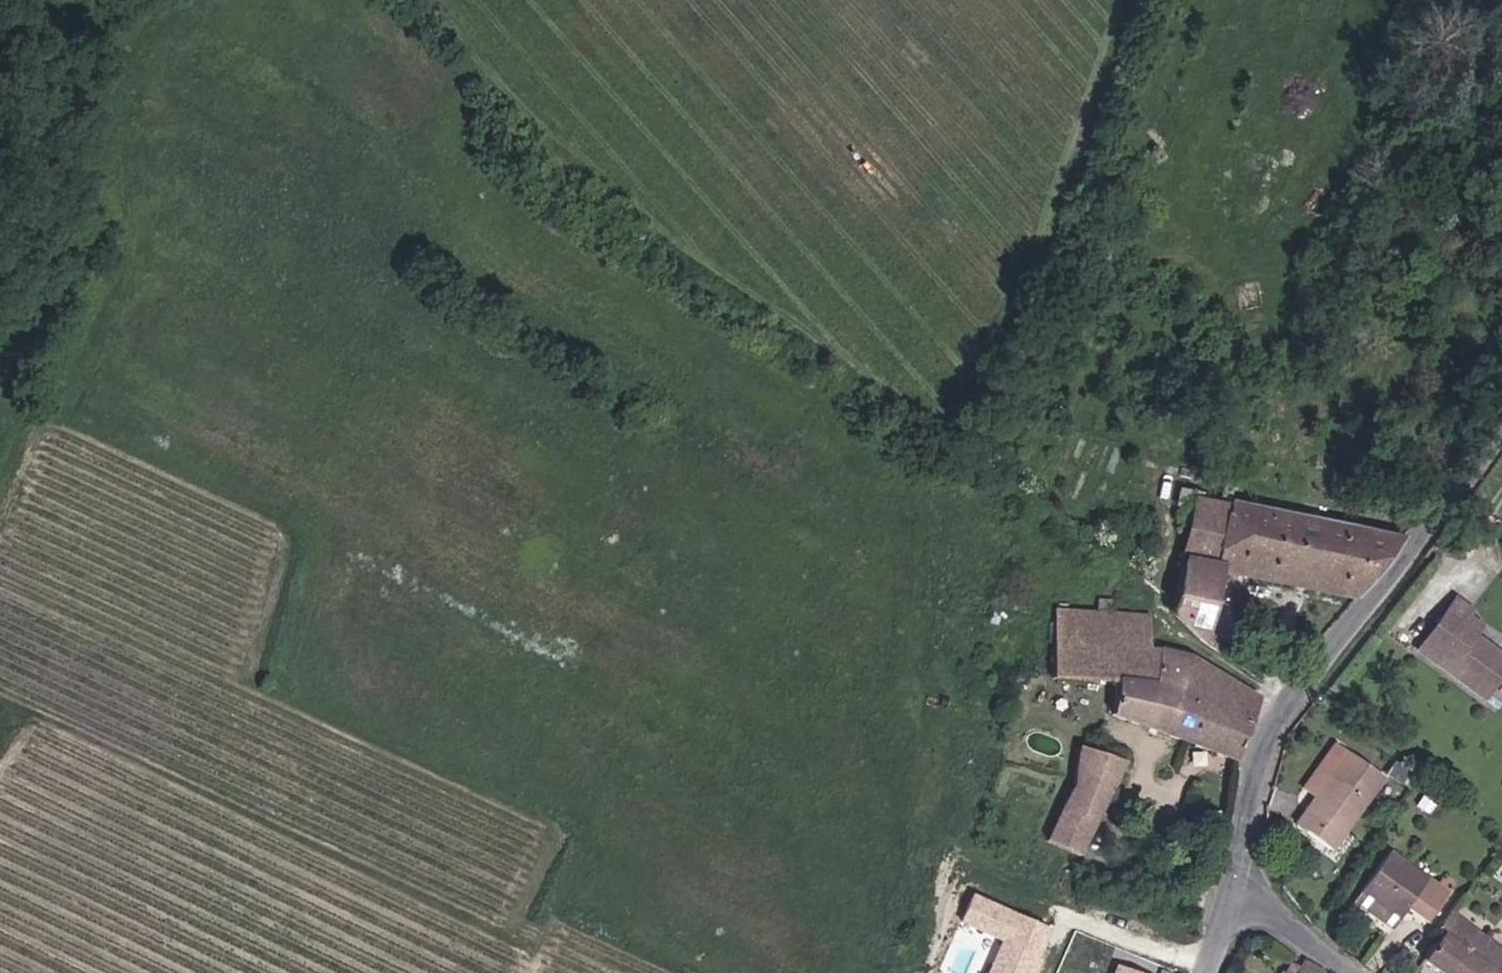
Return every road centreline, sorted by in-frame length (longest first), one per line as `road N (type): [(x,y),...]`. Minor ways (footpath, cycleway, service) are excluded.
road 1 (unclassified): [(1234,884),(1273,730),(1501,425)]
road 2 (unclassified): [(1347,972),(1234,884)]

